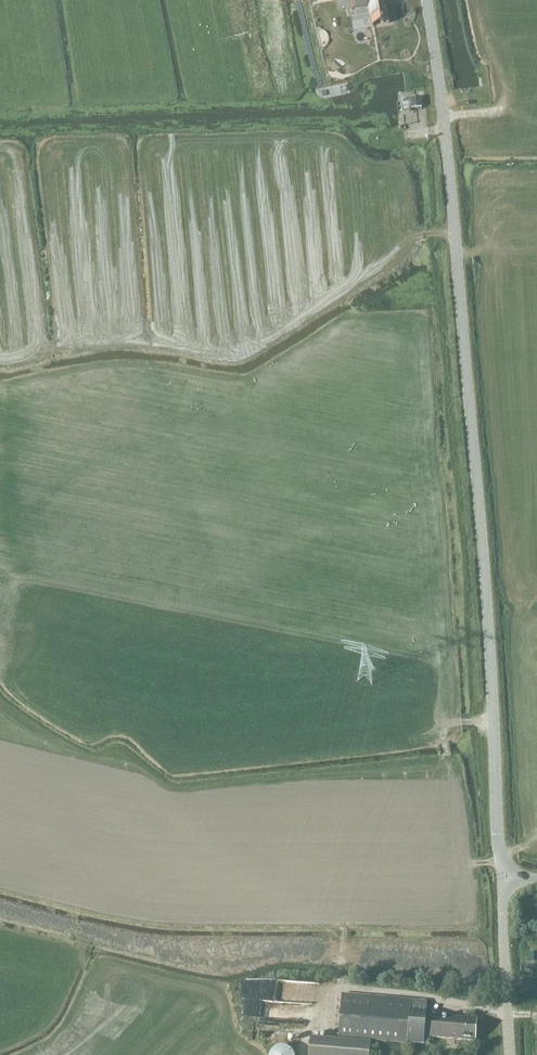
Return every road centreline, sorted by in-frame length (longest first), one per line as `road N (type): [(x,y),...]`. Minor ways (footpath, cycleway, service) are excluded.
road 1 (tertiary): [(501,874),(445,128),(427,0)]
road 2 (tertiary): [(511,1054),(501,874)]

